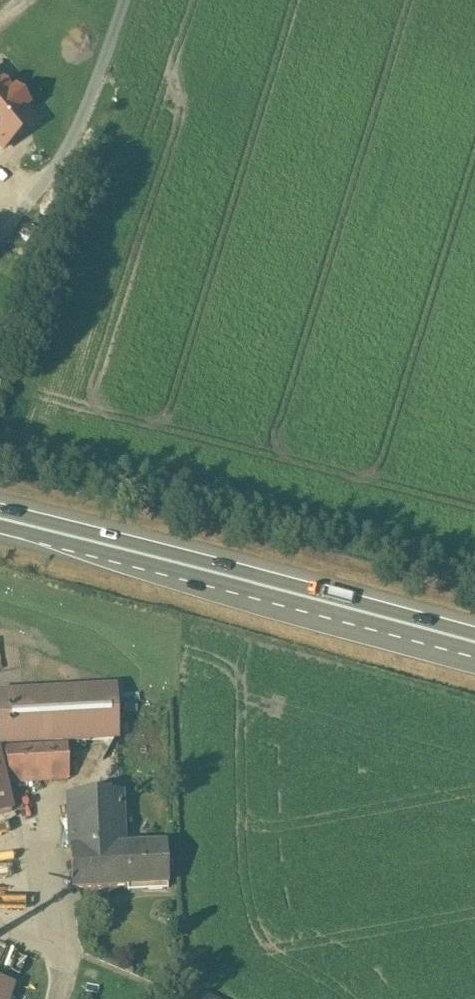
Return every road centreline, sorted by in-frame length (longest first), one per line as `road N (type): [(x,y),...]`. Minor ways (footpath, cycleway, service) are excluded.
road 1 (trunk): [(474,638),(0,510)]
road 2 (trunk): [(0,532),(474,654)]

